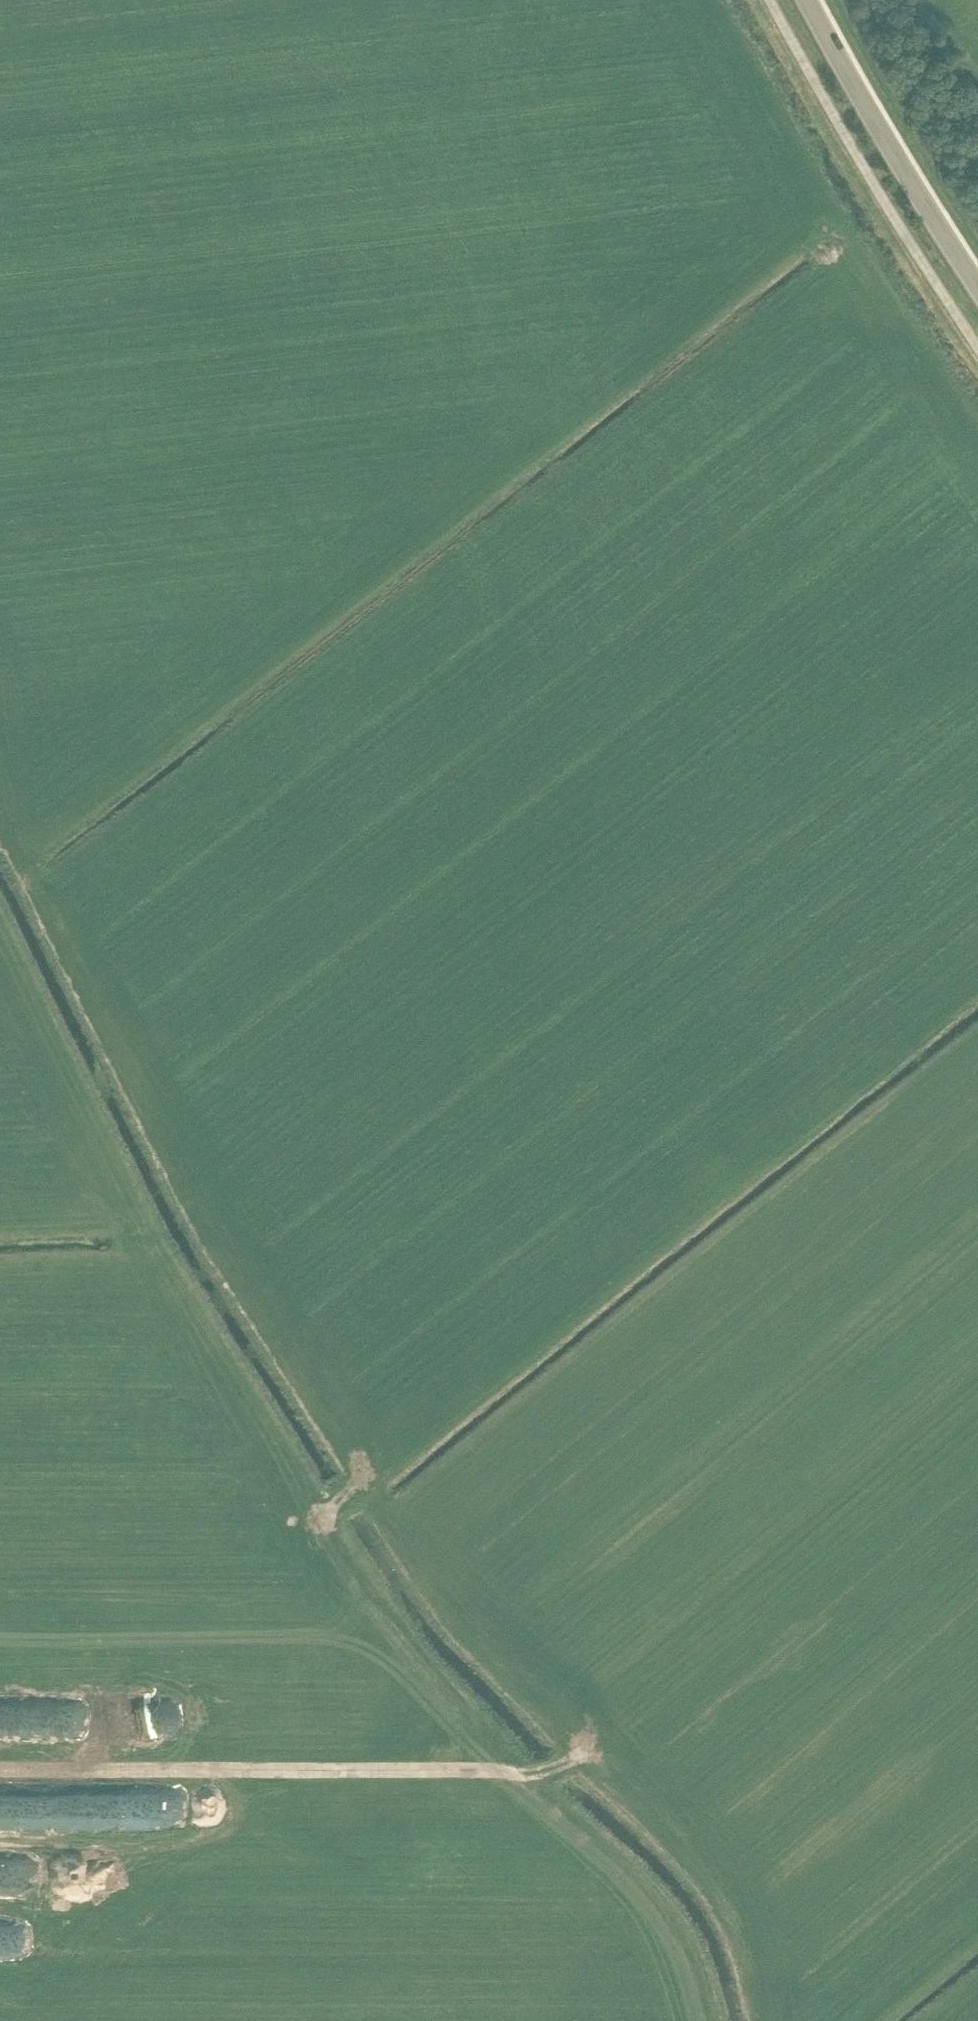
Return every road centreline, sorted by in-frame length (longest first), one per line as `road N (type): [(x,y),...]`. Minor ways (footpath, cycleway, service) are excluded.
road 1 (secondary): [(977,288),(913,193),(808,0)]

